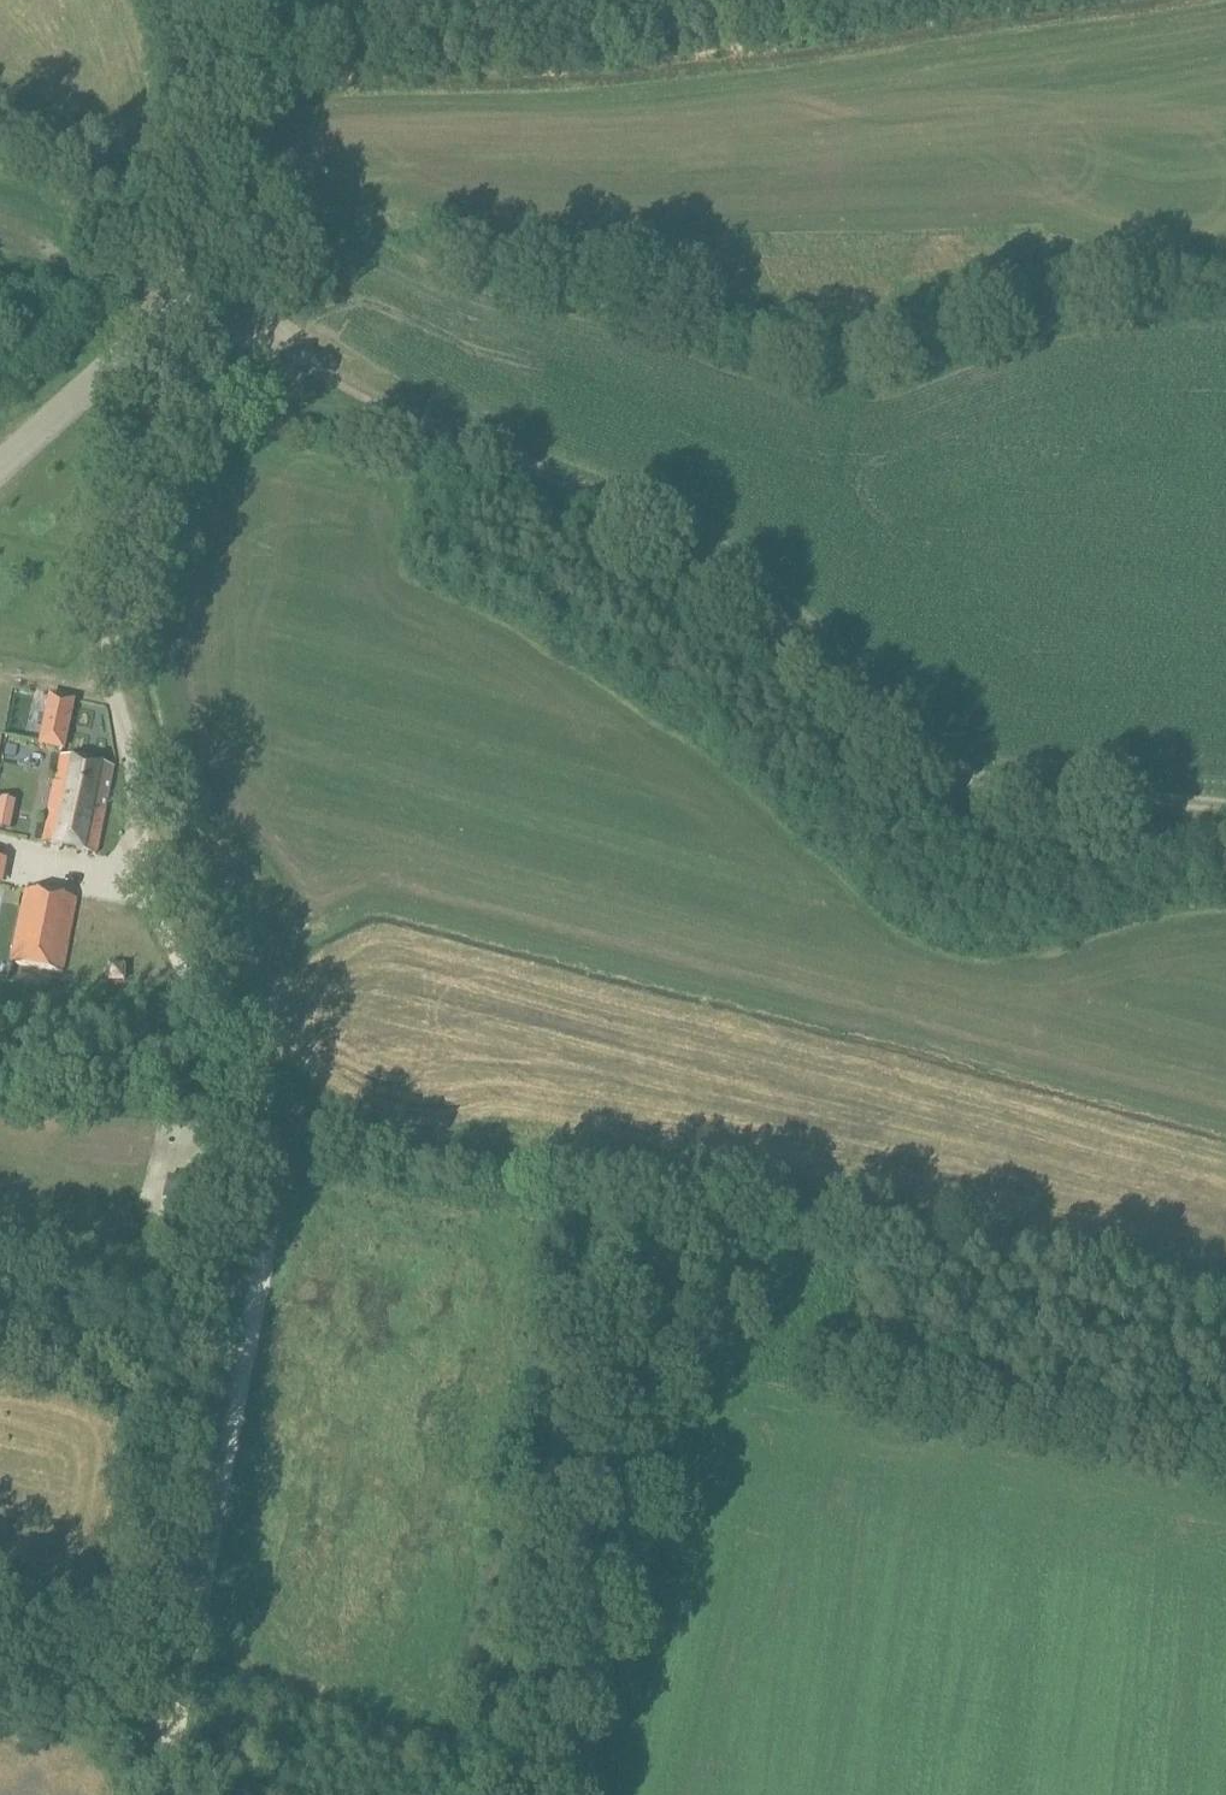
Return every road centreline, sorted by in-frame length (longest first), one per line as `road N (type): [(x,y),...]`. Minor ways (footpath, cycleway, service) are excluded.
road 1 (track): [(1225,810),(1014,792),(964,779),(878,721),(655,524),(439,427),(272,322),(185,299)]
road 2 (track): [(191,977),(244,1067),(269,1157),(267,1206),(160,1794)]
road 3 (unclassified): [(185,299),(108,667),(131,763),(144,881),(191,977)]
road 4 (unclassified): [(185,299),(244,0)]
road 5 (track): [(0,1642),(96,1692),(168,1758)]

